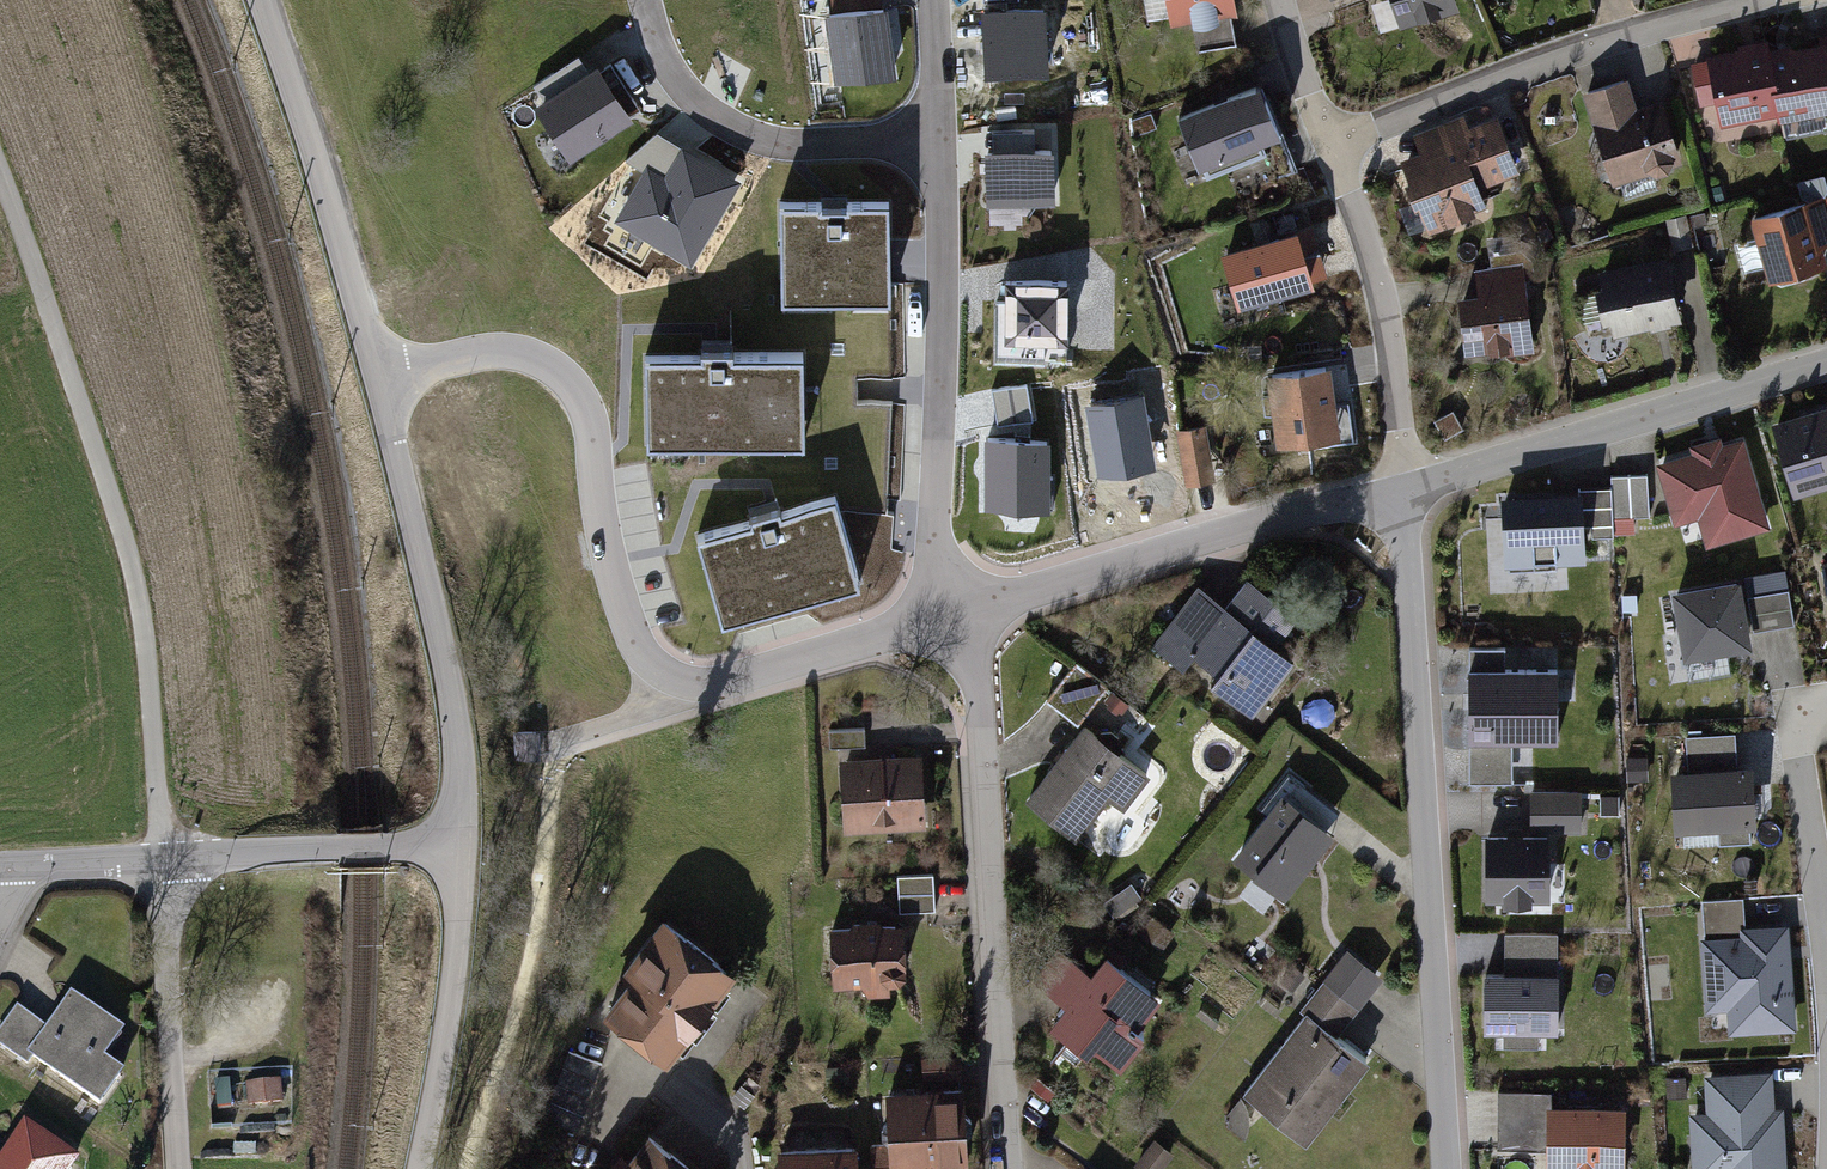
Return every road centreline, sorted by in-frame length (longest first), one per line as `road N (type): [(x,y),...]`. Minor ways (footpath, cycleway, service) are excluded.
road 1 (residential): [(955,615),(708,688),(660,671),(638,649),(624,610),(590,432),(566,377),(546,361),(474,355),(379,383)]
road 2 (track): [(162,858),(146,642),(130,557),(0,174)]
road 3 (residential): [(1449,1168),(1400,494)]
road 4 (residential): [(955,615),(979,711),(1005,1168)]
road 5 (residential): [(1335,137),(1687,18),(1801,0)]
road 6 (unclassified): [(439,847),(461,793),(457,725),(379,383)]
road 7 (residential): [(955,615),(934,544),(936,146)]
road 8 (residential): [(1400,494),(955,615)]
road 9 (residential): [(1826,362),(1400,494)]
road 10 (unclassified): [(379,383),(264,0)]
road 11 (residential): [(1400,494),(1405,453),(1374,257),(1335,137)]
road 12 (residential): [(936,146),(781,143),(738,126),(698,102),(671,65),(647,0)]
road 13 (residential): [(417,1168),(459,924),(455,871),(439,847)]
road 14 (residential): [(162,858),(179,1168)]
road 15 (residential): [(439,847),(162,858)]
road 16 (residential): [(1826,697),(1804,701),(1799,757),(1826,951)]
road 17 (residential): [(162,858),(0,868)]
road 18 (residential): [(1335,137),(1277,0)]
road 19 (residential): [(936,146),(931,0)]

